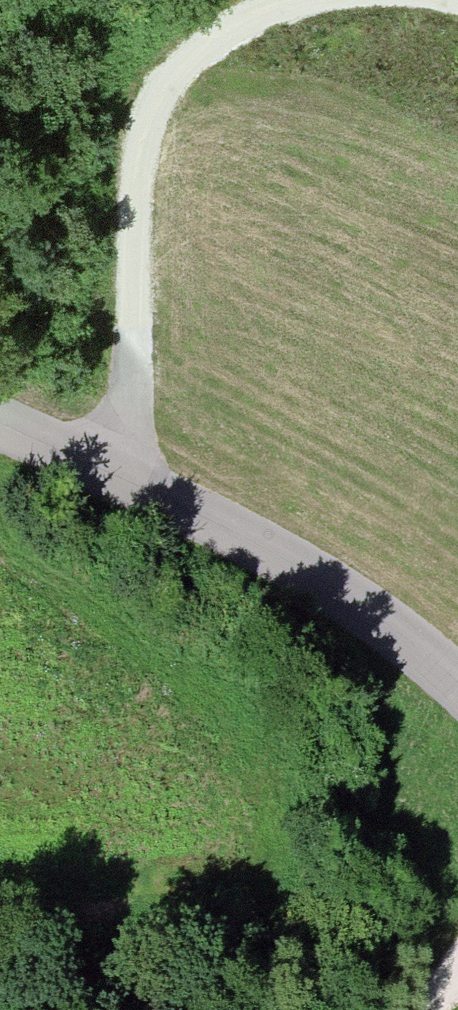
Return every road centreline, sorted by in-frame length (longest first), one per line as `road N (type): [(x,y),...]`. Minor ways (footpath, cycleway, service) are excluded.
road 1 (track): [(117,474),(128,185),(143,131),(166,87),(208,47),(274,14),(324,0)]
road 2 (tertiary): [(457,700),(322,590),(117,474),(0,420)]

